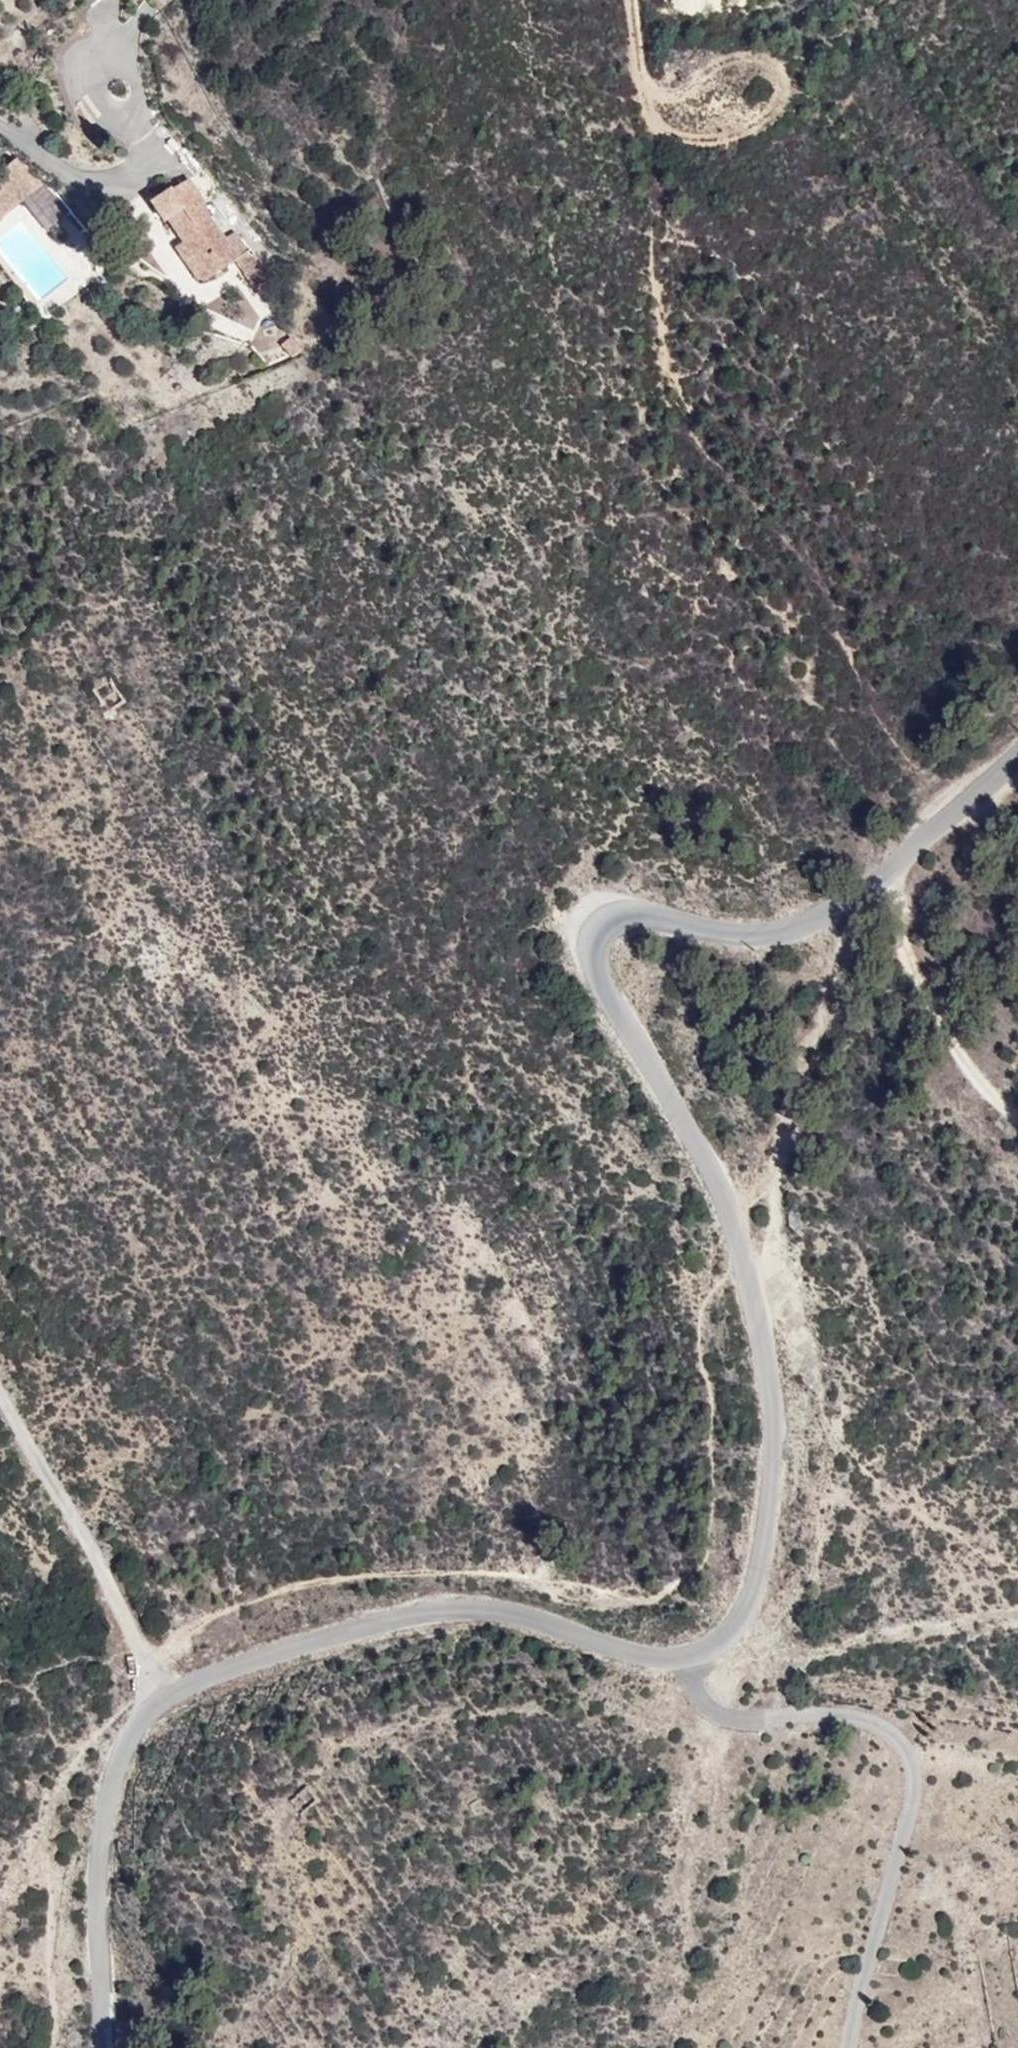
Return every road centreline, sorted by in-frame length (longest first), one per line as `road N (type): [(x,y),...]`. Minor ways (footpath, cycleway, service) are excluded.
road 1 (unclassified): [(1017,739),(868,885),(820,917),(745,936),(631,909),(587,929),(594,971),(704,1148),(790,1399),(782,1494),(753,1605),(704,1664),(607,1649),(484,1607),(285,1650),(171,1695),(133,1736),(113,1785),(93,1892),(108,2021),(101,2047)]
road 2 (track): [(639,0),(661,119)]

